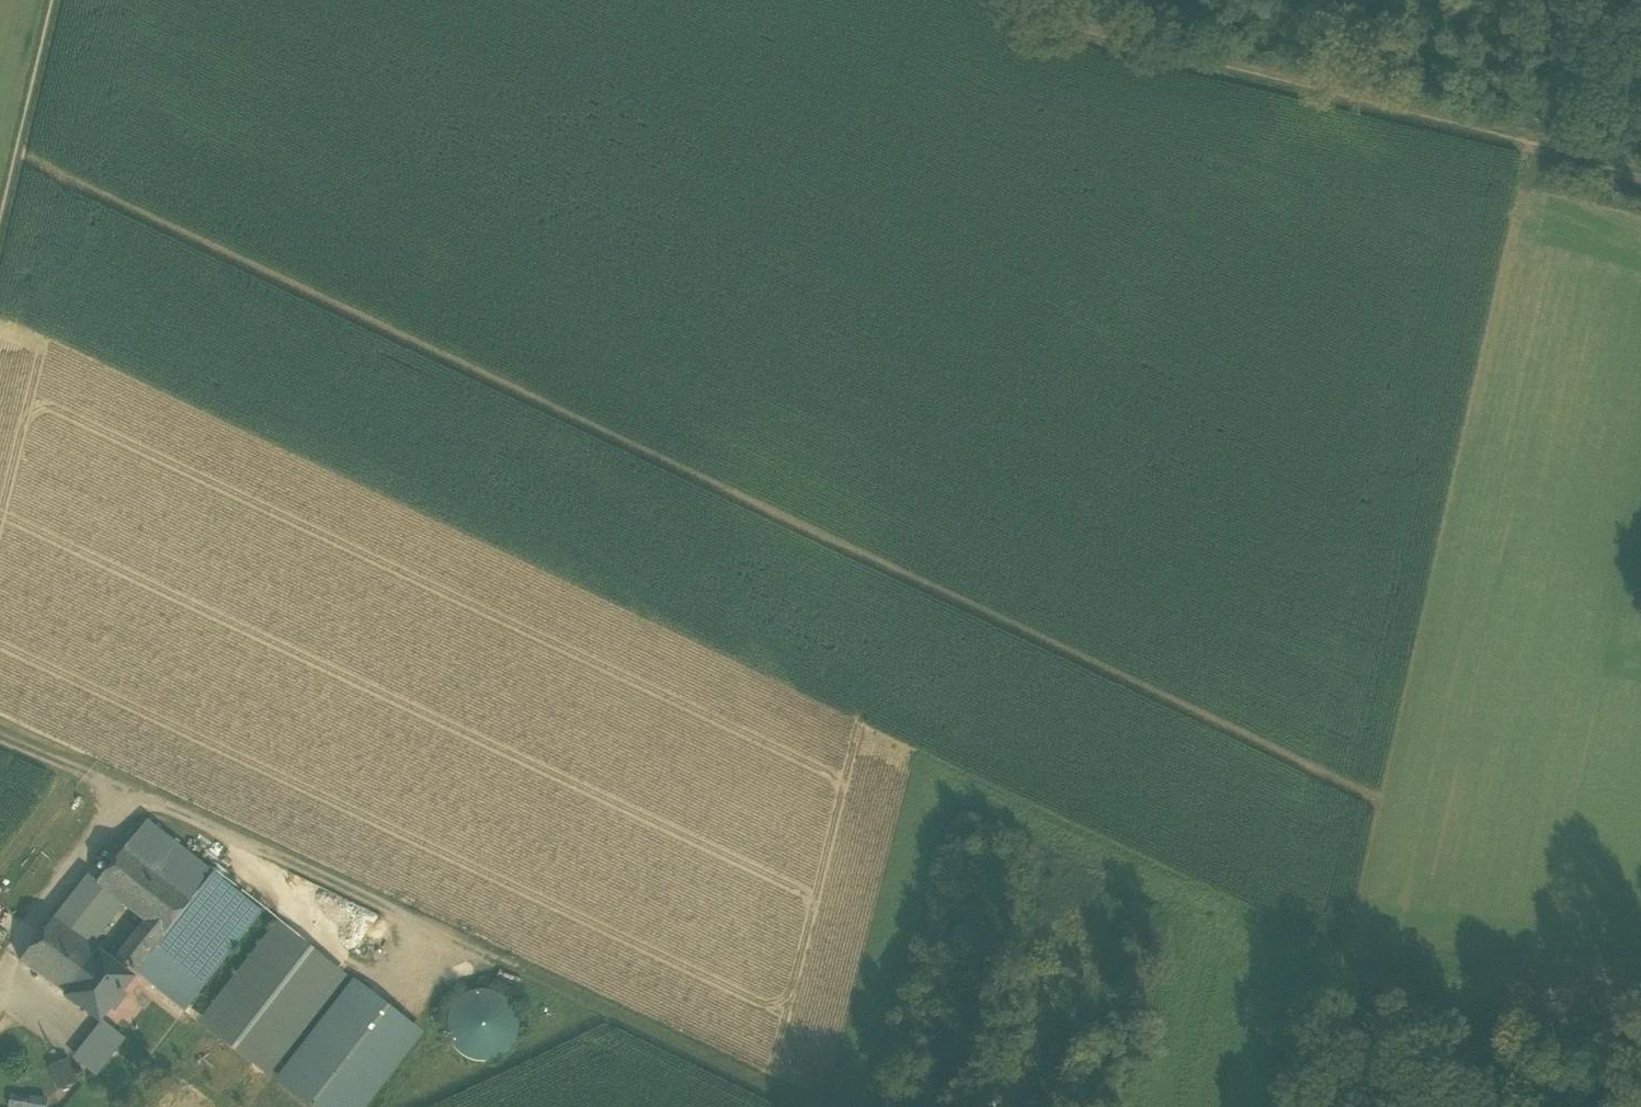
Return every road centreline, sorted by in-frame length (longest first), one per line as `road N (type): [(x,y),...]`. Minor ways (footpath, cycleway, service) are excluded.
road 1 (track): [(987,0),(1640,175)]
road 2 (track): [(0,730),(121,786),(0,965)]
road 3 (track): [(53,0),(0,216)]

